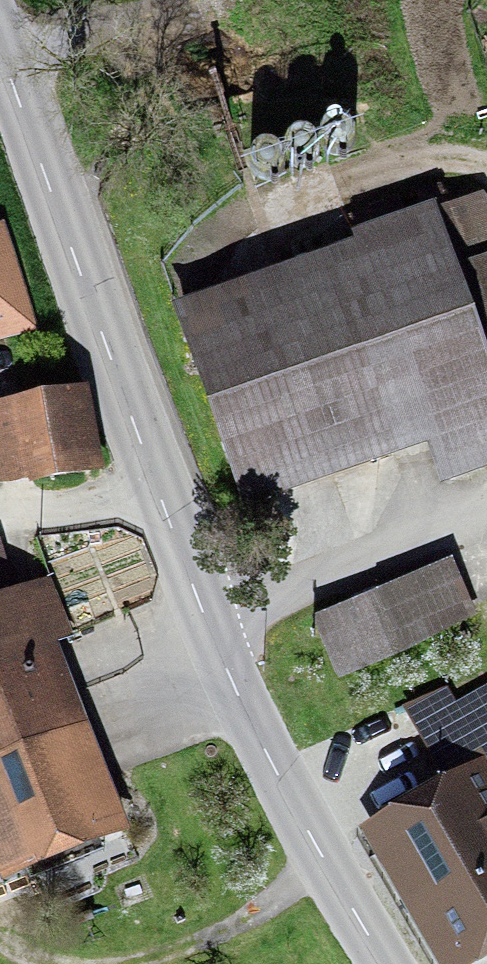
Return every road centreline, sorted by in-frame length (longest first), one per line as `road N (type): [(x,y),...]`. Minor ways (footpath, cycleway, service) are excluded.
road 1 (tertiary): [(0,51),(208,625),(265,747),(388,963)]
road 2 (track): [(0,506),(159,503)]

